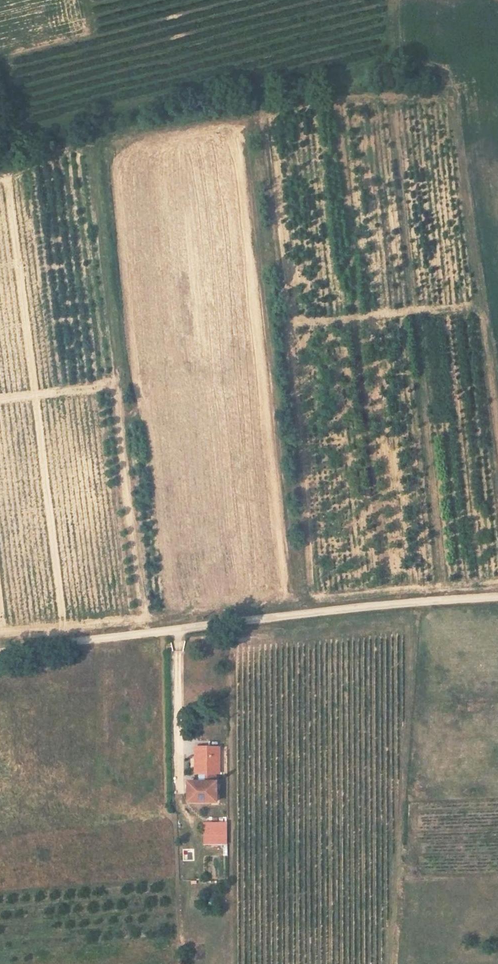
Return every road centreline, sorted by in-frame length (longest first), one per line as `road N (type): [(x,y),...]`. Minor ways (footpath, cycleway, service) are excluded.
road 1 (unclassified): [(0,652),(497,596)]

